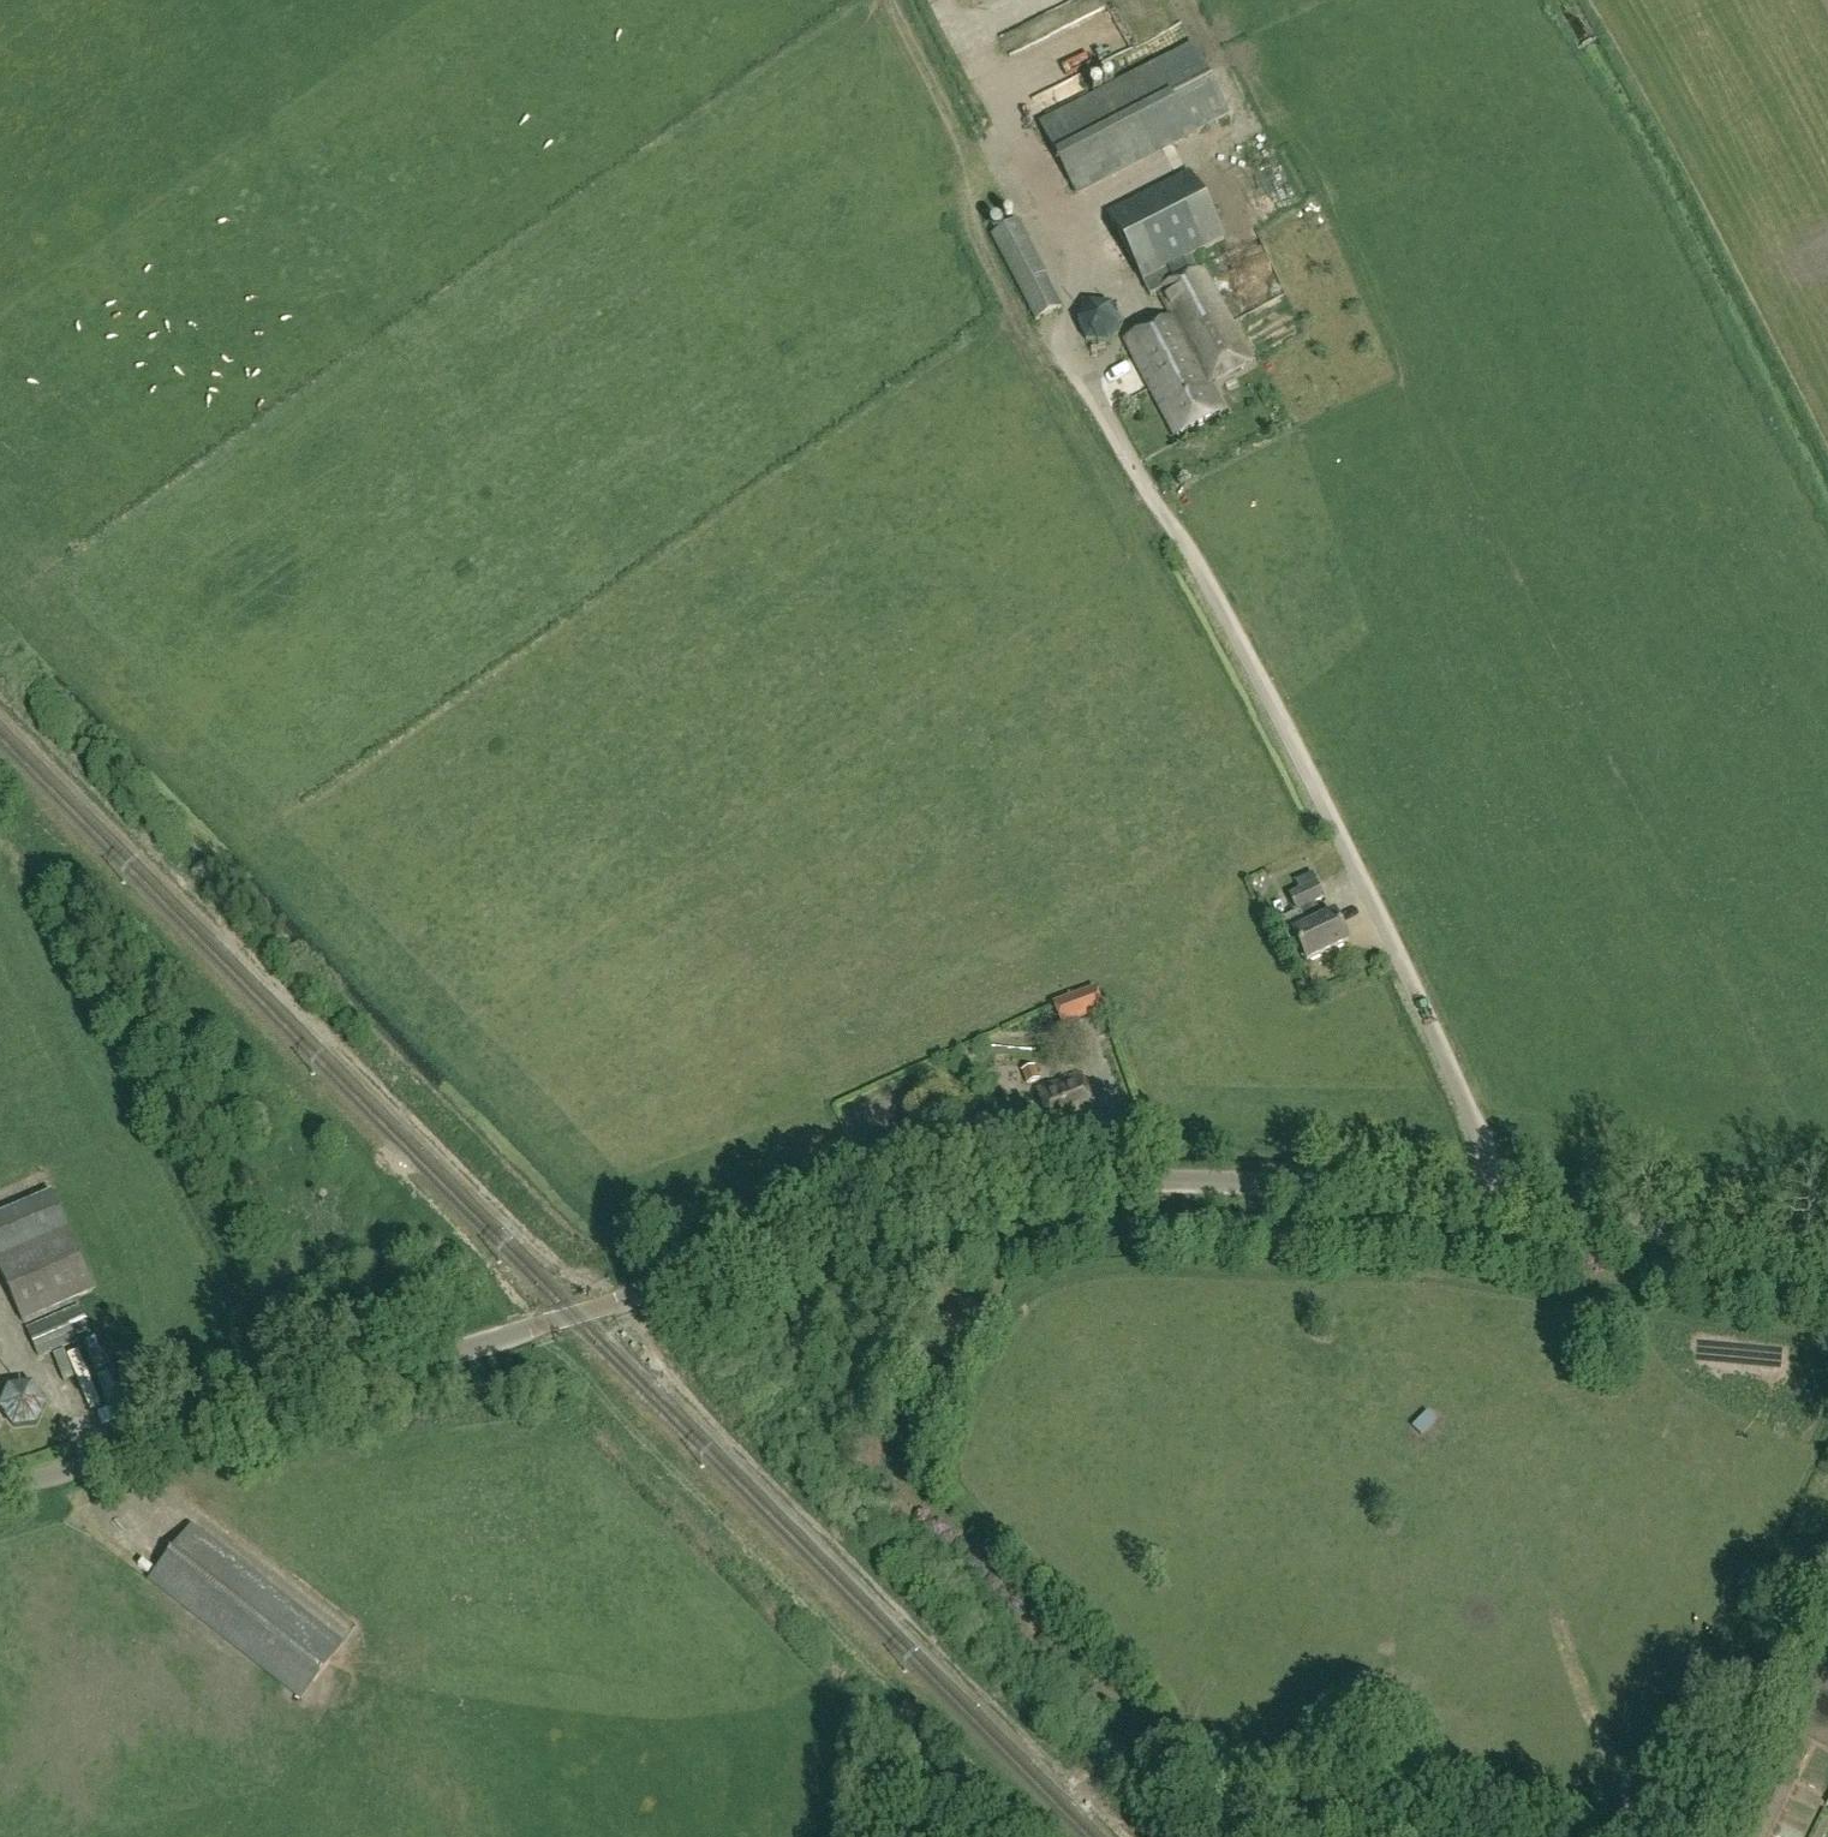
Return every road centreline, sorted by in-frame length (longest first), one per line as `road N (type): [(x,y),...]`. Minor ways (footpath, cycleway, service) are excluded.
road 1 (unclassified): [(1827,1253),(1509,1206),(1301,1186),(1161,1181),(1040,1187),(906,1214),(772,1253),(0,1492)]

